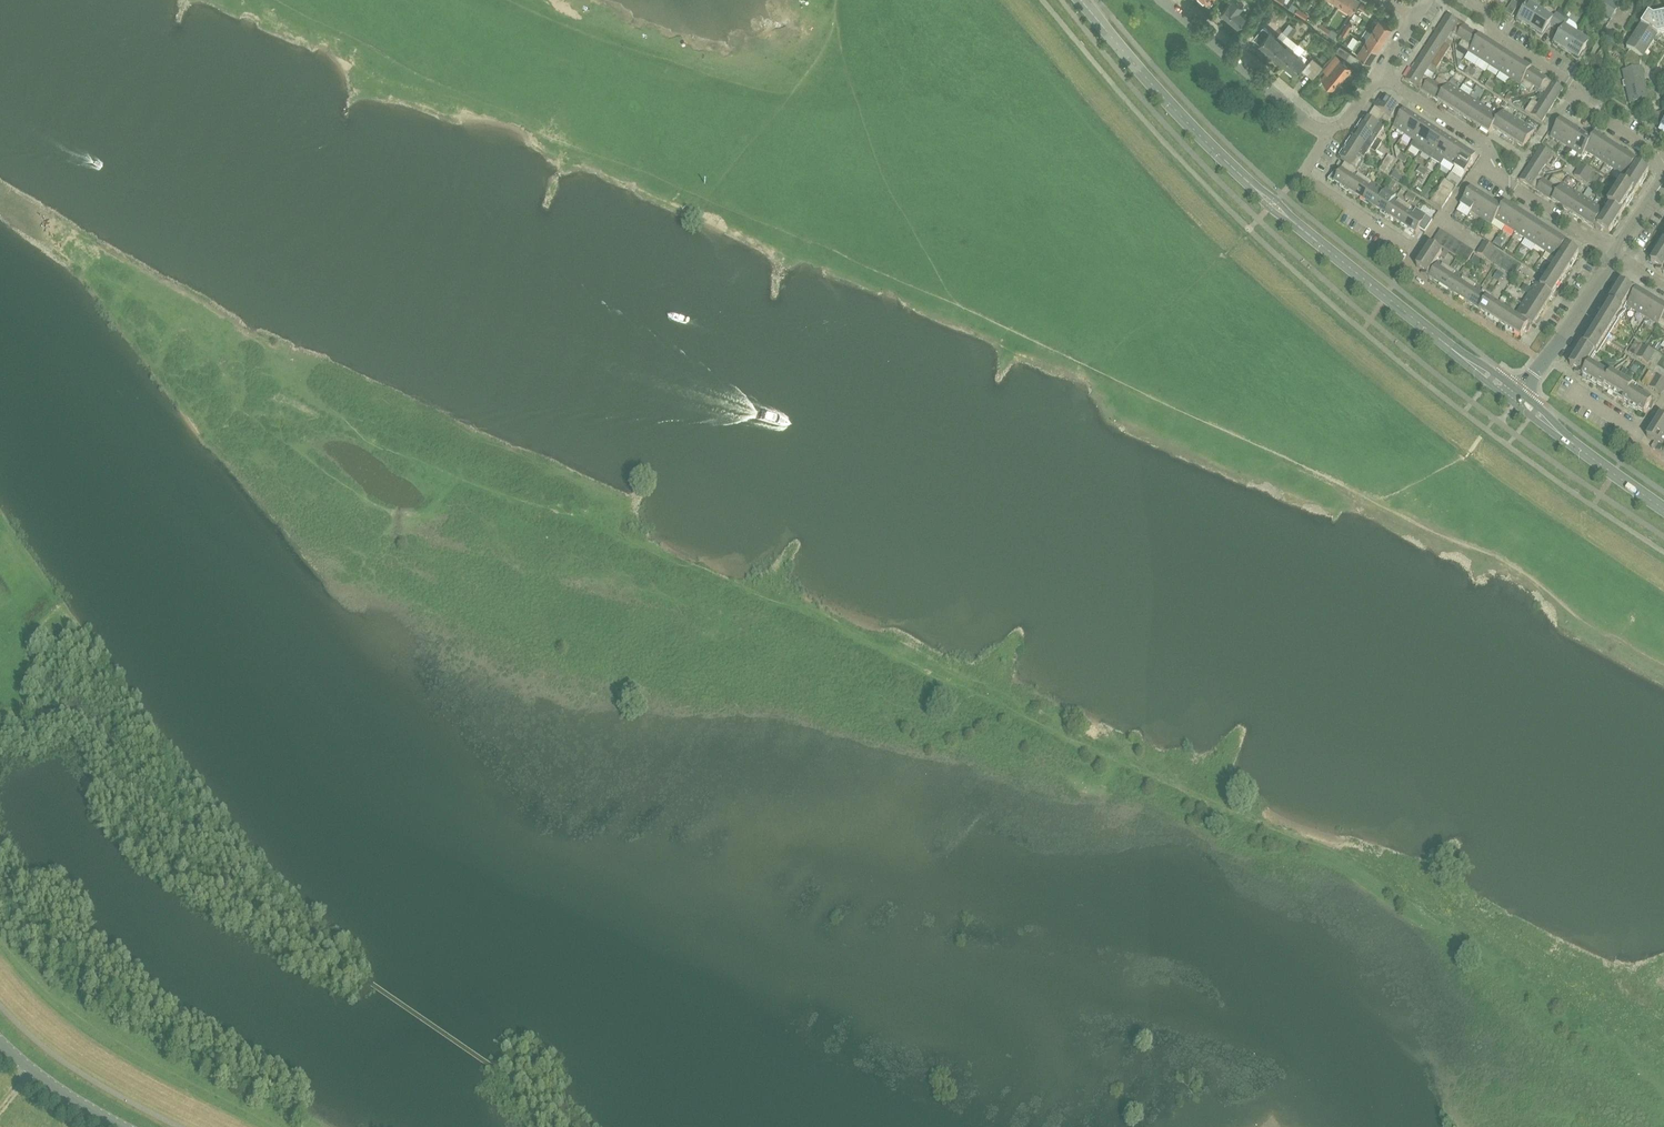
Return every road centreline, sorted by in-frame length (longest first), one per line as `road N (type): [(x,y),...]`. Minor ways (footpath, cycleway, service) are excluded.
road 1 (track): [(282,380),(389,451),(834,620),(1046,719),(1087,747),(1276,823),(1465,913),(1663,1021)]
road 2 (tertiary): [(1517,398),(1272,204),(1191,127),(1081,0)]
road 3 (residential): [(1299,174),(1417,251),(1489,152)]
road 4 (residential): [(1663,162),(1585,106),(1576,86),(1493,32),(1487,14),(1466,0)]
road 5 (residential): [(1327,134),(1161,0)]
road 6 (tertiary): [(1663,509),(1517,398)]
road 7 (residential): [(1517,398),(1616,253)]
road 8 (residential): [(1616,253),(1501,178),(1489,152)]
road 9 (tertiary): [(131,1126),(67,1093),(0,1040)]
road 10 (residential): [(1489,152),(1485,139),(1379,73)]
road 11 (residential): [(1573,392),(1640,433),(1663,399)]

